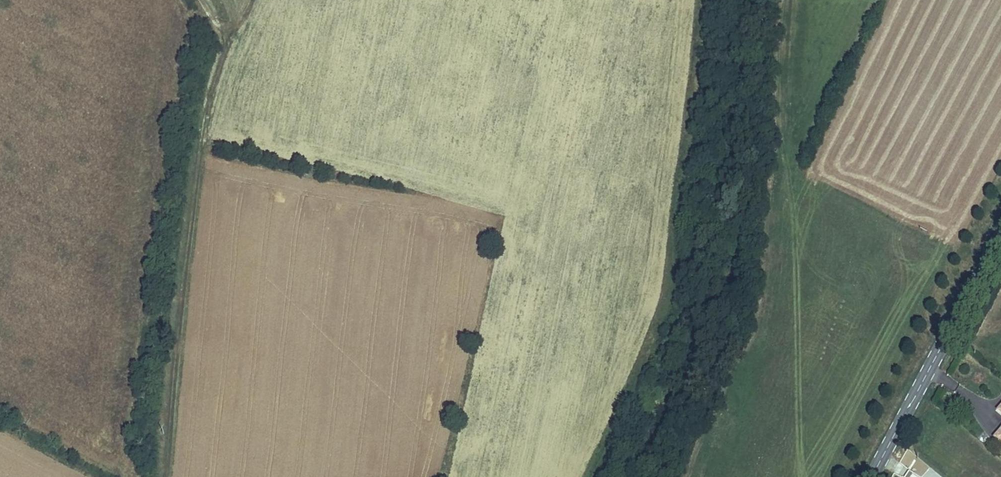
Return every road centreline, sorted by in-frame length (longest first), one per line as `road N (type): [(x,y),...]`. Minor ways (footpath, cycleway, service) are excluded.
road 1 (track): [(204,0),(226,41),(192,193),(168,476)]
road 2 (secondary): [(873,476),(1000,236)]

